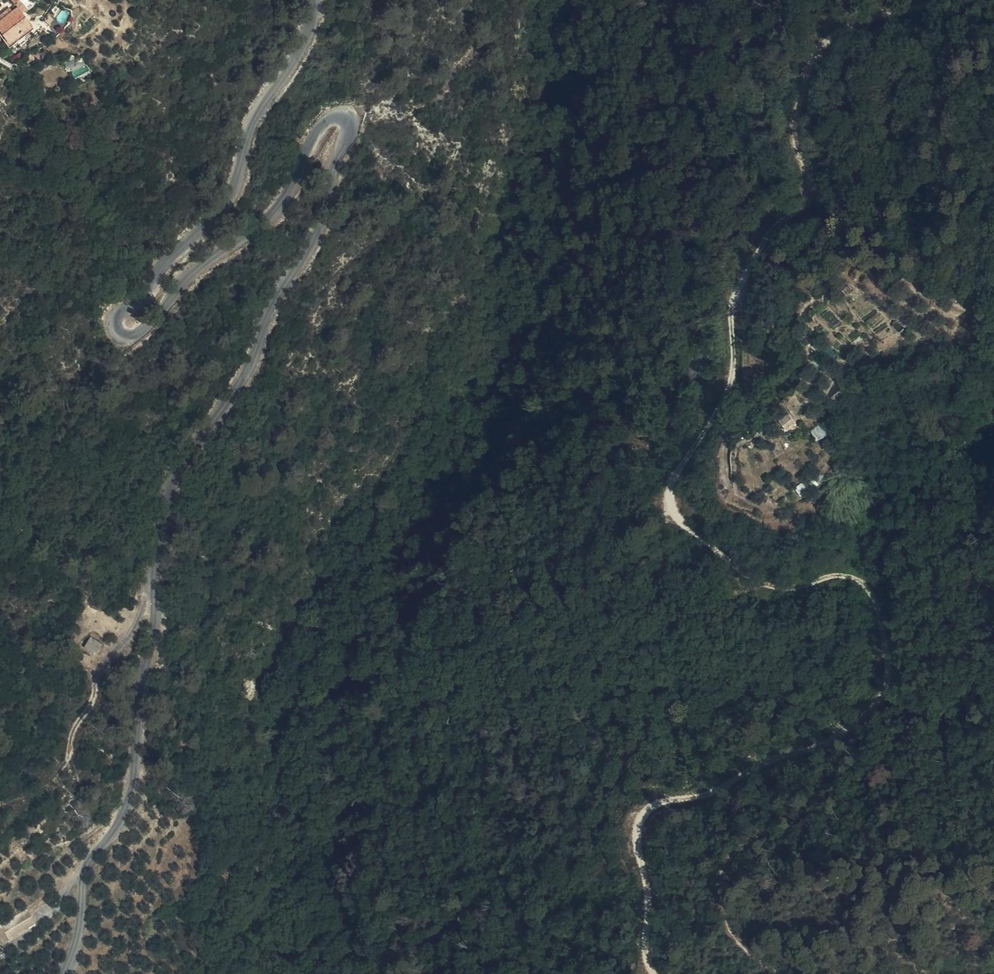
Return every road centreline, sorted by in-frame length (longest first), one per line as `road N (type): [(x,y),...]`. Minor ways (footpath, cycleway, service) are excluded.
road 1 (unclassified): [(61,973),(75,941),(84,879),(120,821),(148,667),(161,525),(201,436),(248,370),(275,297),(312,245),(348,131),(341,119),(323,123),(262,229),(191,276),(135,336),(116,336),(112,317),(219,212),(237,183),(247,133),(300,54),(311,0)]
road 2 (track): [(648,973),(640,960),(646,891),(634,837),(643,815),(819,744),(863,716),(881,691),(878,603),(865,581),(841,573),(800,588),(767,589),(726,566),(673,520),(665,501),(728,387),(734,363),(727,308),(804,200),(793,133),(810,66),(834,38),(925,0)]

